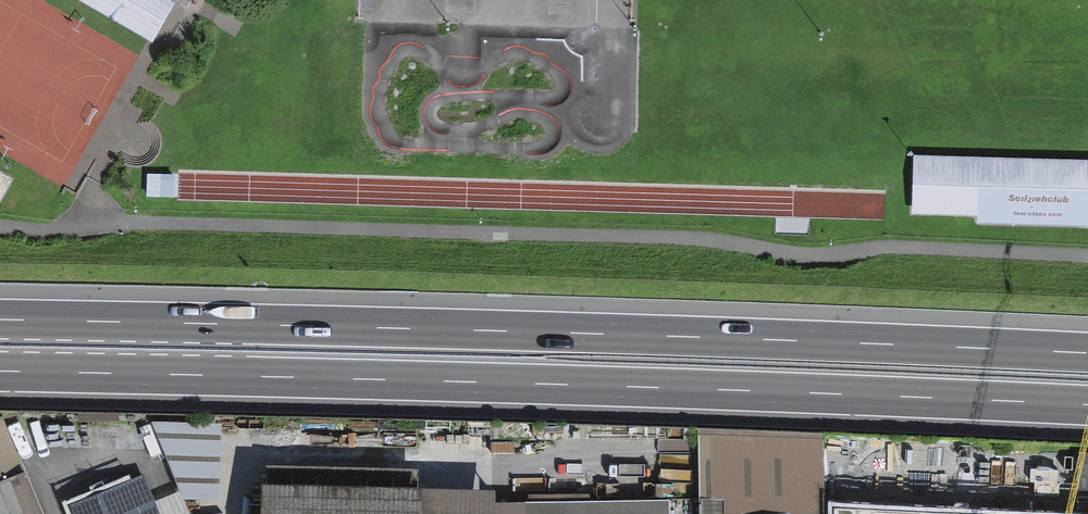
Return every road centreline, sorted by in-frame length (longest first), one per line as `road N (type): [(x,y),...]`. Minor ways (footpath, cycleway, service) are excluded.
road 1 (motorway): [(1087,355),(0,319)]
road 2 (motorway): [(0,370),(1087,405)]

